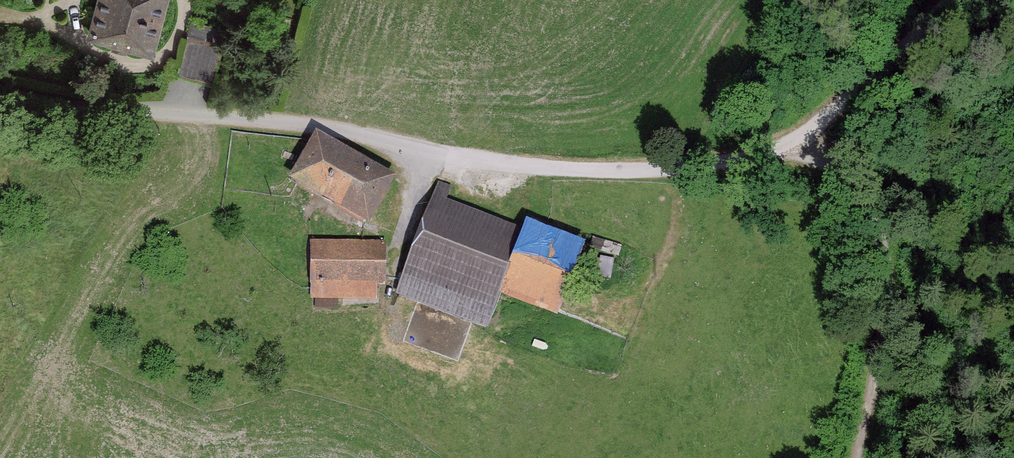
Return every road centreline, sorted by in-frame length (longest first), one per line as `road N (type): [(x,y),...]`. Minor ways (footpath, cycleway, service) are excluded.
road 1 (residential): [(810,133),(710,164),(555,169),(304,125),(58,105),(0,92)]
road 2 (track): [(949,0),(810,133),(870,203),(893,274),(892,311),(858,457)]

